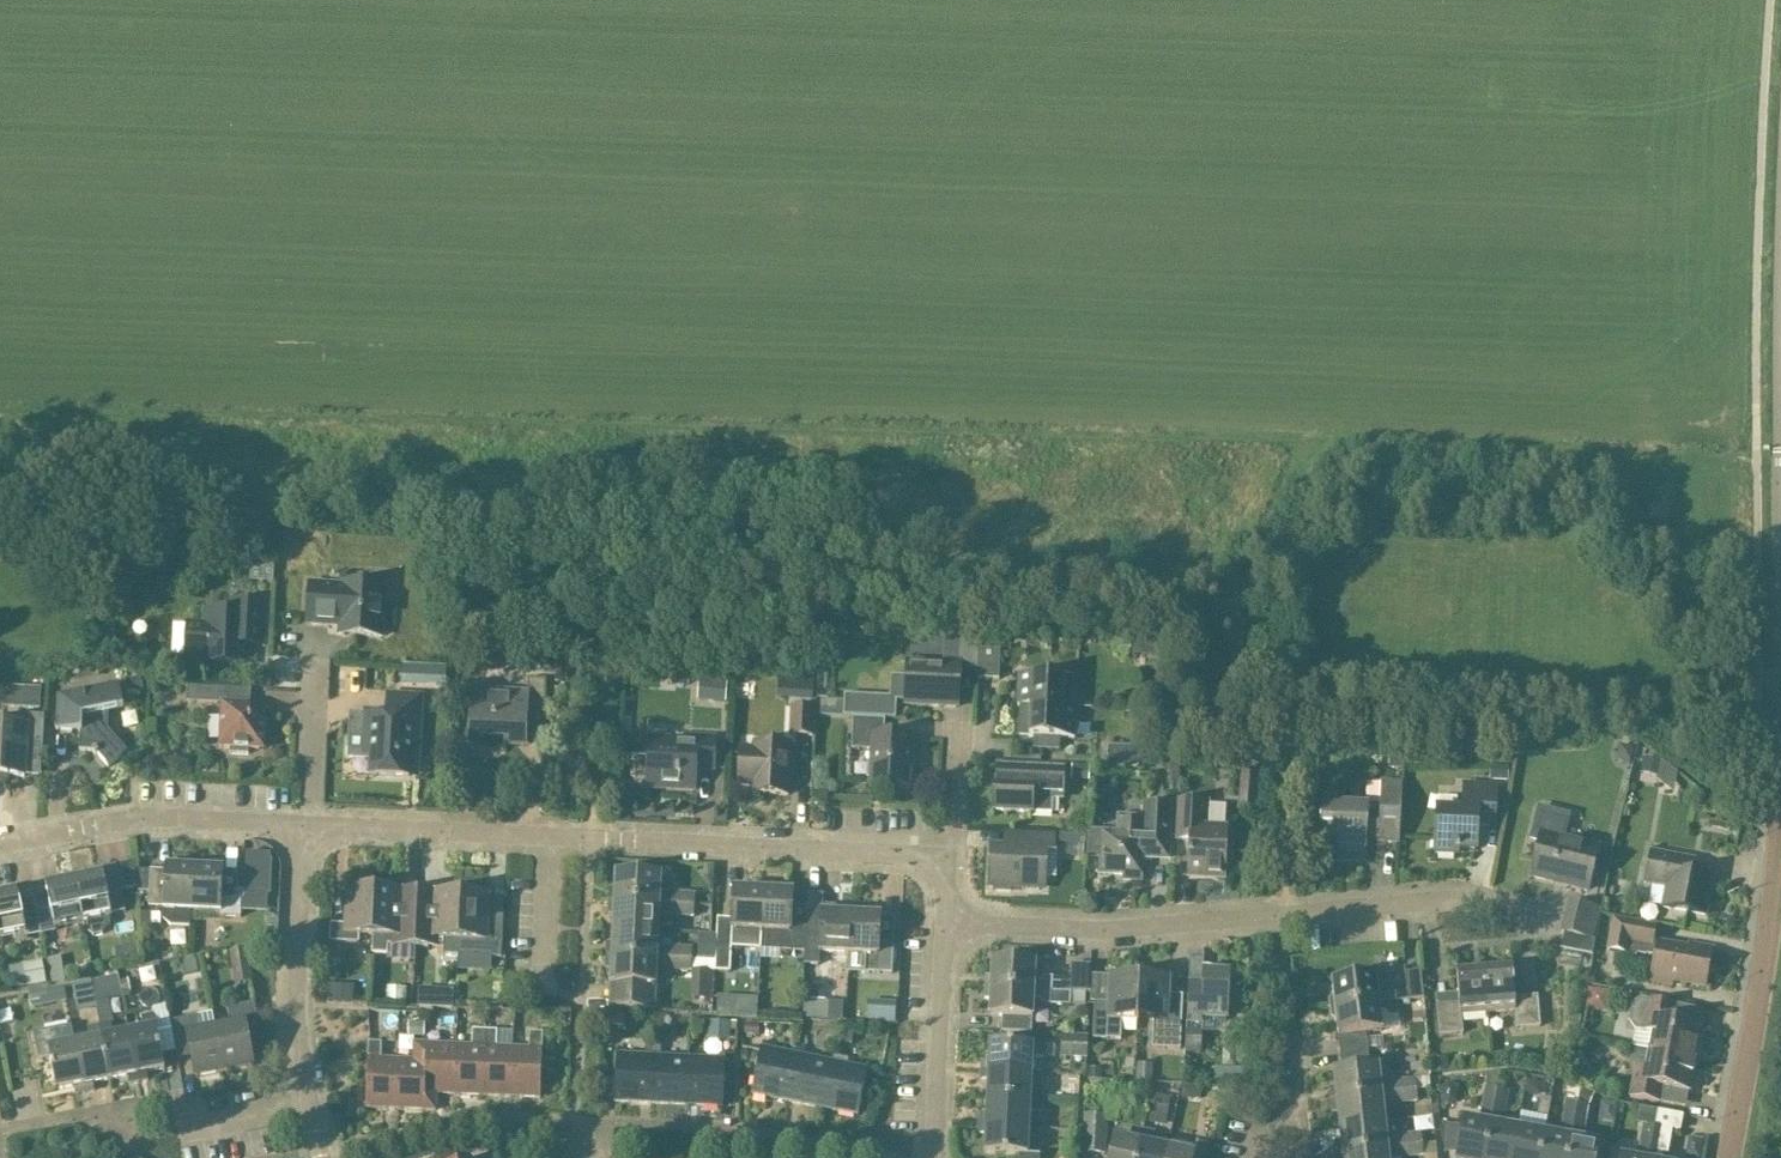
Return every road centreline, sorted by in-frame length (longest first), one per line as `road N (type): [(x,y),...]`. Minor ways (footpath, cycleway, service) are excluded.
road 1 (residential): [(302,827),(902,855),(936,866)]
road 2 (residential): [(943,922),(1117,931),(1459,898),(1547,918)]
road 3 (residential): [(302,827),(299,1025),(323,1157)]
road 4 (residential): [(0,844),(134,820),(302,827)]
road 5 (residential): [(1728,1157),(1773,891)]
road 6 (residential): [(943,922),(933,1157)]
road 7 (residential): [(936,866),(956,832),(961,737)]

